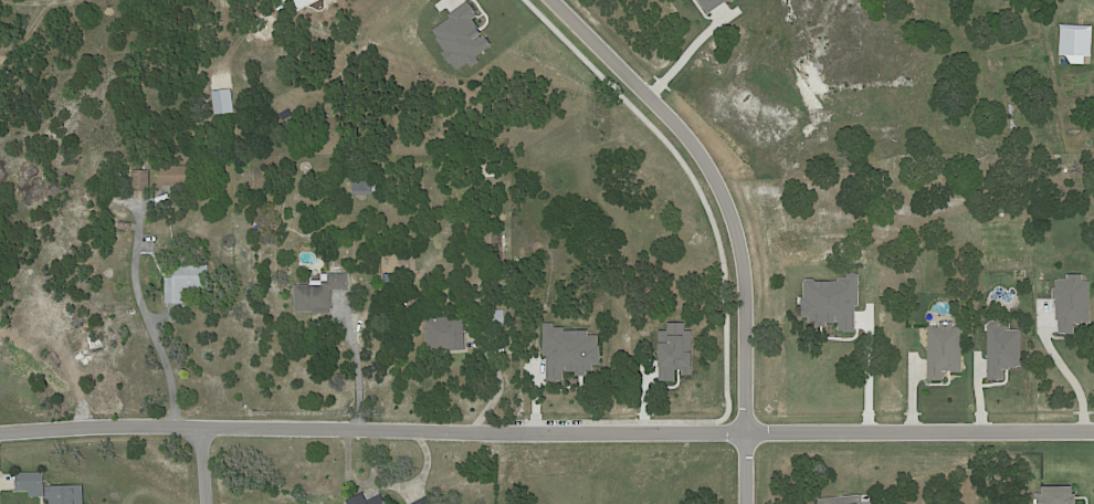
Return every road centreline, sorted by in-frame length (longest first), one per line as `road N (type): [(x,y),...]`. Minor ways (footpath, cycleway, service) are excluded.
road 1 (residential): [(0,428),(199,421),(1093,432)]
road 2 (residential): [(759,503),(757,297),(738,208),(686,126),(562,0)]

